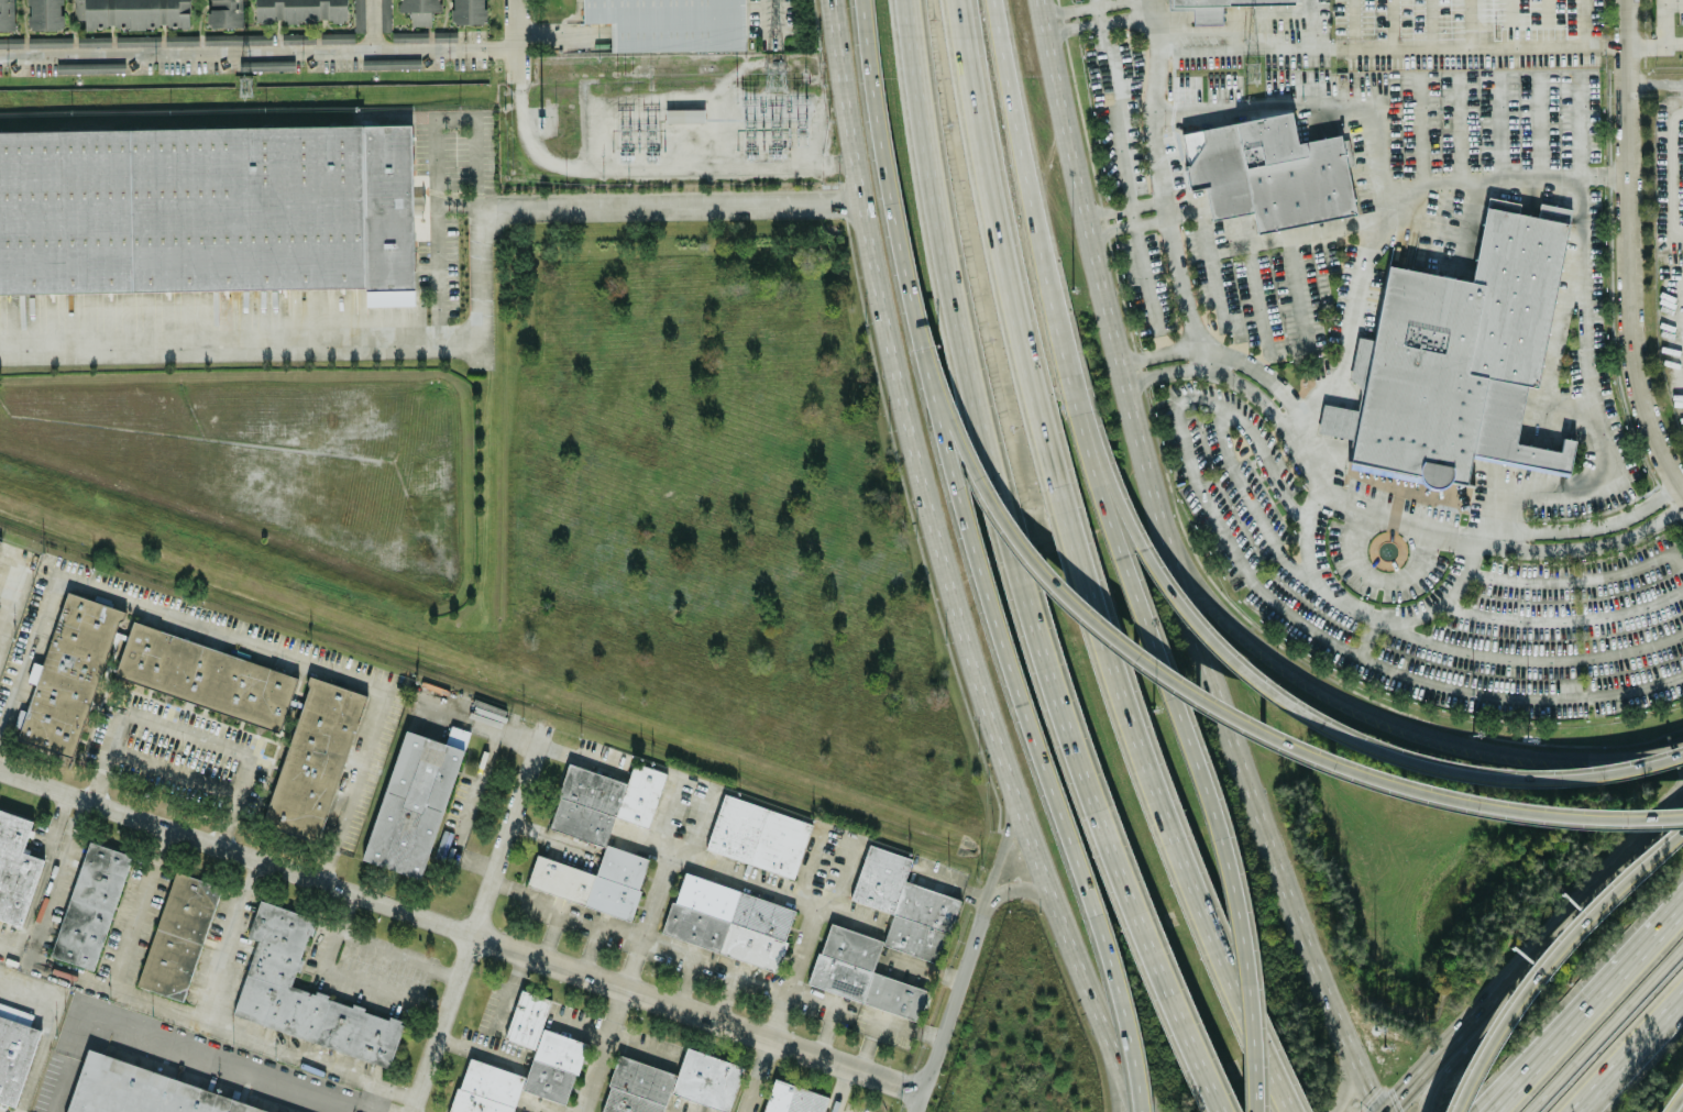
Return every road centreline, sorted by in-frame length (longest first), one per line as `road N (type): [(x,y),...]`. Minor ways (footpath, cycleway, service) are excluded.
road 1 (primary): [(1383,1111),(1266,824),(1165,533),(1042,0)]
road 2 (residential): [(921,1092),(0,770)]
road 3 (primary): [(826,0),(883,344),(932,547),(1052,907)]
road 4 (motorway): [(919,338),(1013,708),(1099,934),(1133,1111)]
road 5 (motorway): [(1682,752),(1615,772),(1481,778),(1351,742),(1305,720),(1248,681),(1159,591),(1085,408)]
road 6 (motorway): [(1260,1111),(1248,944),(1219,817),(1076,411)]
road 7 (motorway): [(1046,572),(1104,629),(1219,708),(1404,793),(1585,822),(1682,816)]
road 8 (motorway): [(1286,1105),(1148,778),(1062,498)]
road 9 (motorway): [(998,513),(1108,843),(1217,1111)]
road 10 (primary): [(1682,726),(1592,744),(1503,740),(1401,720),(1321,684),(1251,631),(1204,588),(1157,499)]
road 11 (motorway): [(902,0),(941,269),(998,513)]
road 12 (motorway): [(1062,498),(951,0)]
road 13 (residential): [(1682,484),(1639,372),(1630,299),(1628,0)]
road 14 (primary): [(1682,789),(1376,1111)]
road 15 (residential): [(542,729),(411,1111)]
road 16 (motorway): [(1682,837),(1546,976),(1458,1111)]
road 17 (motorway): [(860,0),(919,338)]
road 18 (motorway): [(1050,308),(991,0)]
road 19 (motorway): [(1675,909),(1595,977),(1478,1104)]
road 20 (motorway): [(1675,909),(1486,1111)]
road 21 (motorway): [(919,338),(992,500),(1046,572)]
road 22 (motorway): [(1682,943),(1528,1111)]
road 23 (residential): [(981,912),(914,1111)]
road 24 (primary): [(1052,907),(1101,1036)]
road 25 (motorway): [(1597,1101),(1682,1009)]

